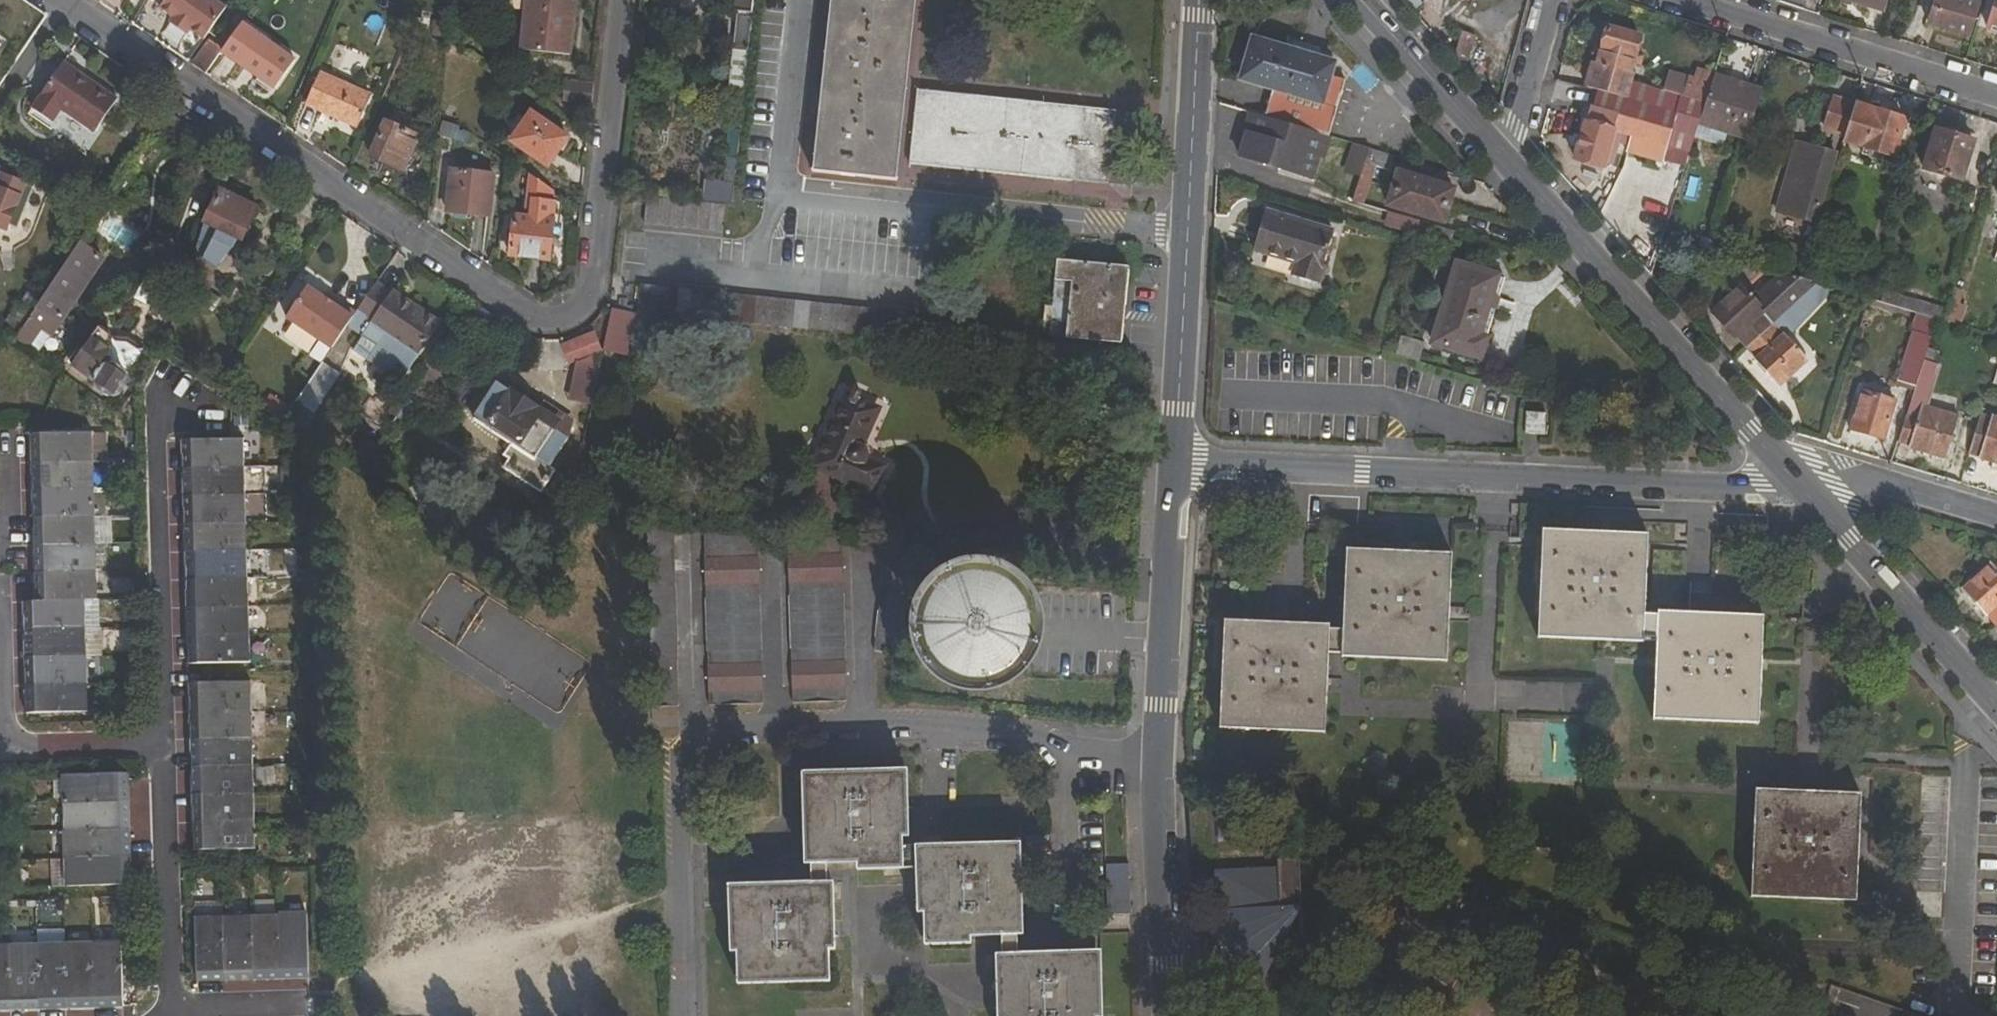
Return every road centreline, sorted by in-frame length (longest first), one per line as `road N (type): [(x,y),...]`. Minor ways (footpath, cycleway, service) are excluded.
road 1 (residential): [(1159,763),(770,730),(695,736),(680,762),(686,1015)]
road 2 (residential): [(1795,474),(1754,481),(1176,464)]
road 3 (residential): [(567,319),(531,316),(68,0)]
road 4 (residential): [(1176,464),(1197,0)]
road 5 (tertiary): [(1505,162),(1795,474)]
road 6 (residential): [(567,319),(589,300),(622,0)]
road 7 (residential): [(1690,0),(1996,95)]
road 8 (tertiary): [(1795,474),(1996,701)]
road 9 (residential): [(1159,763),(1176,464)]
road 10 (residential): [(1163,1015),(1159,763)]
road 11 (tertiary): [(1362,0),(1505,162)]
road 12 (residential): [(1795,474),(1822,471),(1996,522)]
road 13 (residential): [(1505,162),(1555,0)]

